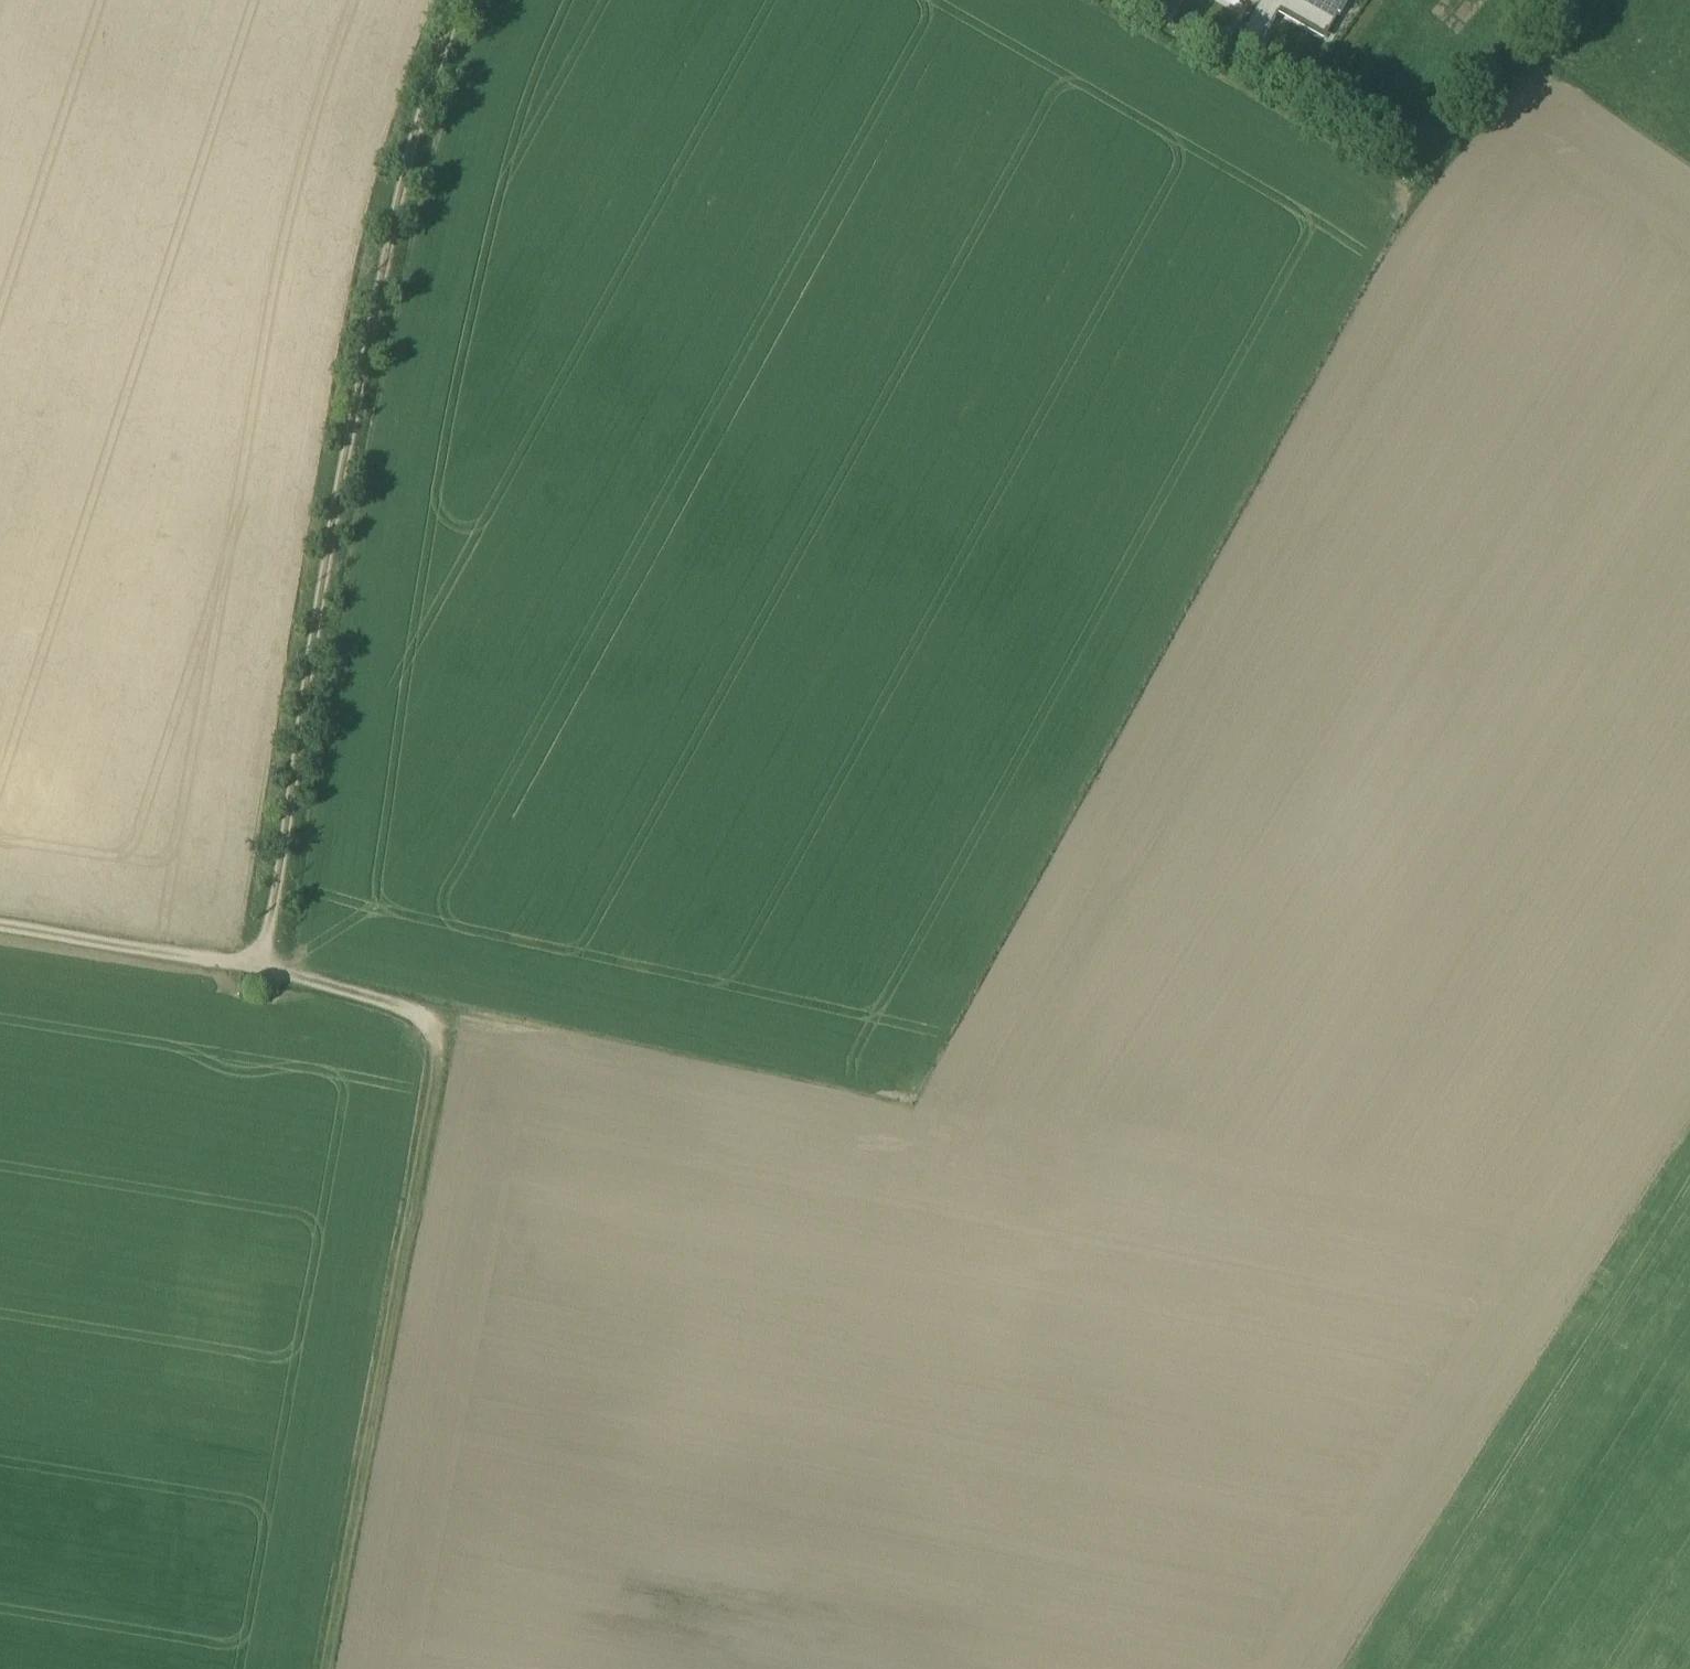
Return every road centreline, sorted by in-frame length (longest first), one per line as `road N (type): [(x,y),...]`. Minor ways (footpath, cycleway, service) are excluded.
road 1 (track): [(255,953),(276,907),(382,258),(459,0)]
road 2 (track): [(331,1668),(441,1053),(430,1022),(416,1013),(271,966),(255,953)]
road 3 (track): [(0,924),(223,960),(255,953)]

